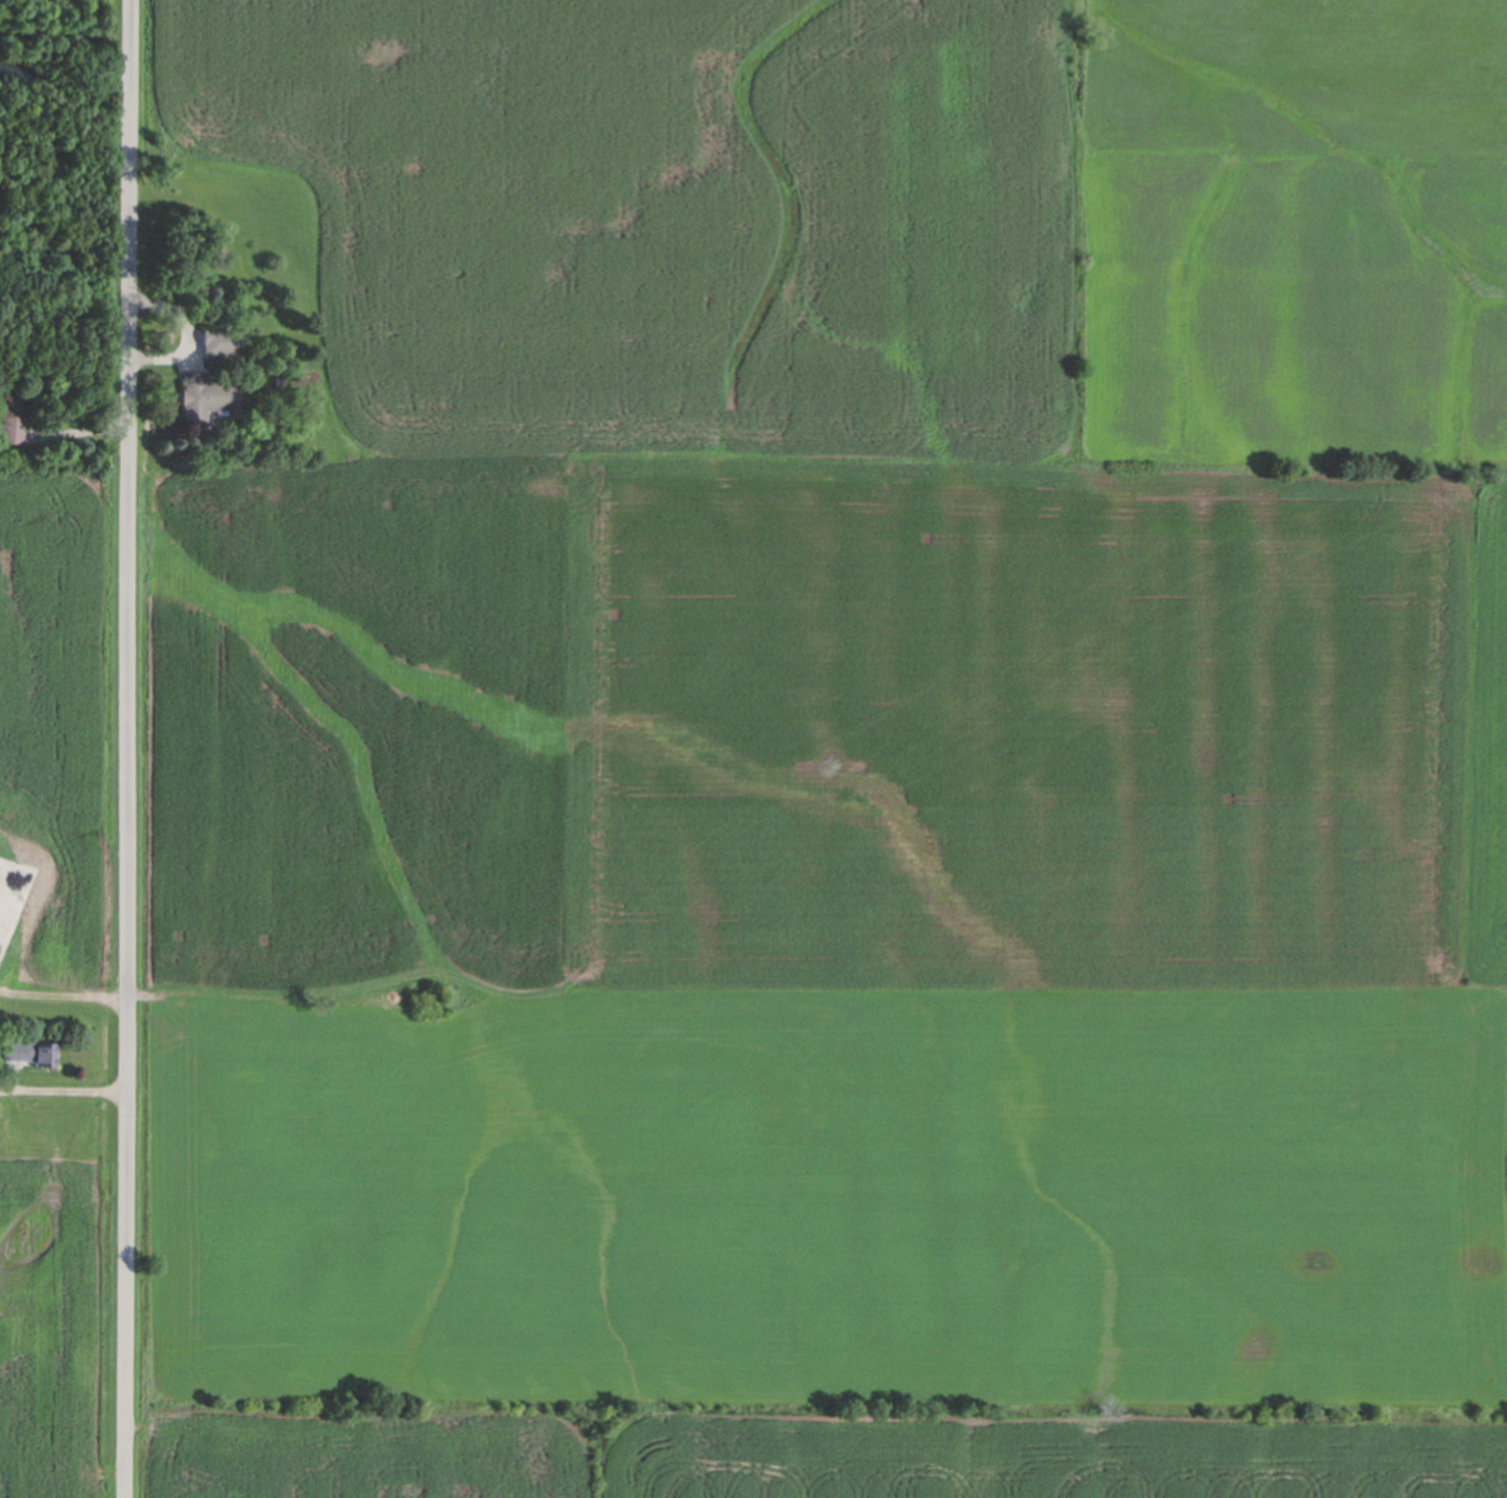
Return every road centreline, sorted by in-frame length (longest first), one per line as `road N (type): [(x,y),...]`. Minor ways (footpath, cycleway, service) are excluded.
road 1 (residential): [(130,0),(125,1497)]

